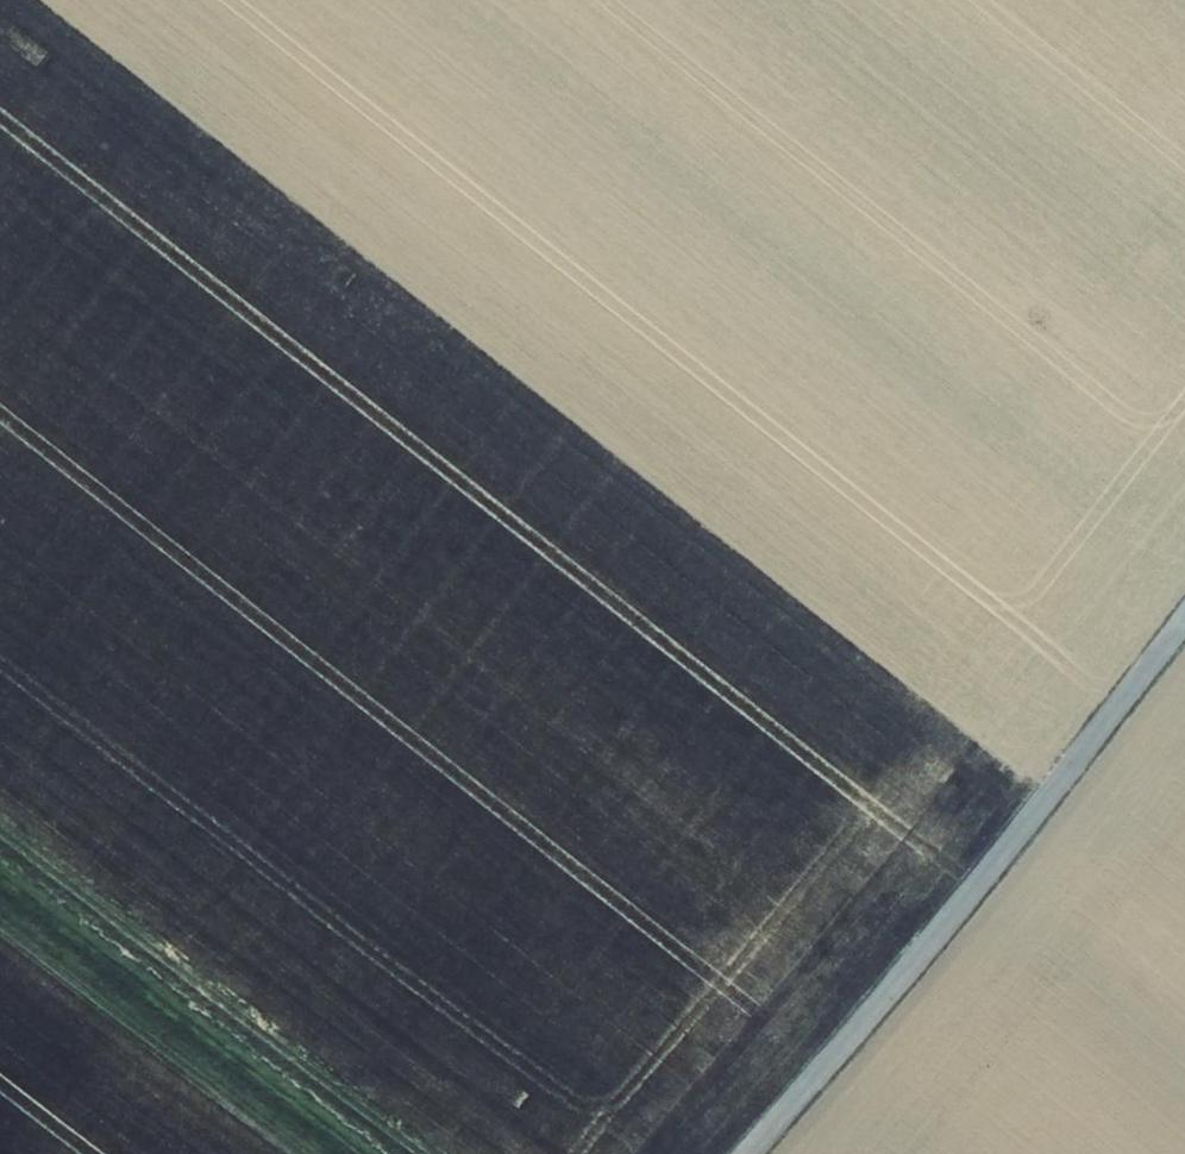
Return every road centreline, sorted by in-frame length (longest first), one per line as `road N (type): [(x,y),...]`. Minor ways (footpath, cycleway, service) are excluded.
road 1 (track): [(751,1153),(1037,812),(1184,612)]

